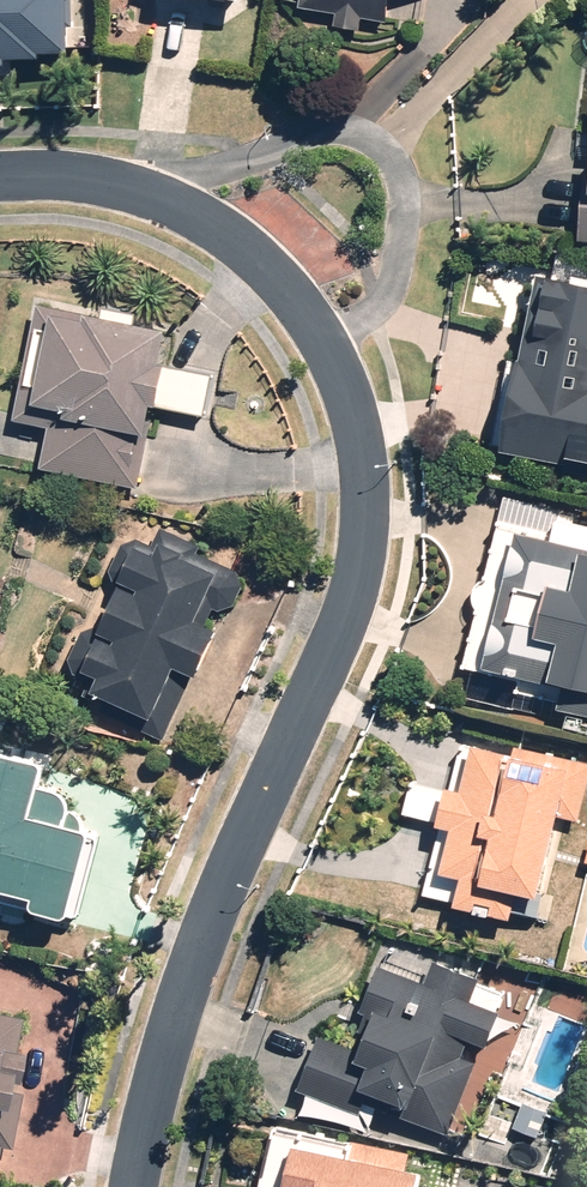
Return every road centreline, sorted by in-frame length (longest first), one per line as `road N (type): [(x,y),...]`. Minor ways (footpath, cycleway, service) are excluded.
road 1 (residential): [(0,175),(83,177),(143,192),(214,226),(276,278),(340,365),(357,442),(366,533),(350,609),(190,978),(132,1186)]

